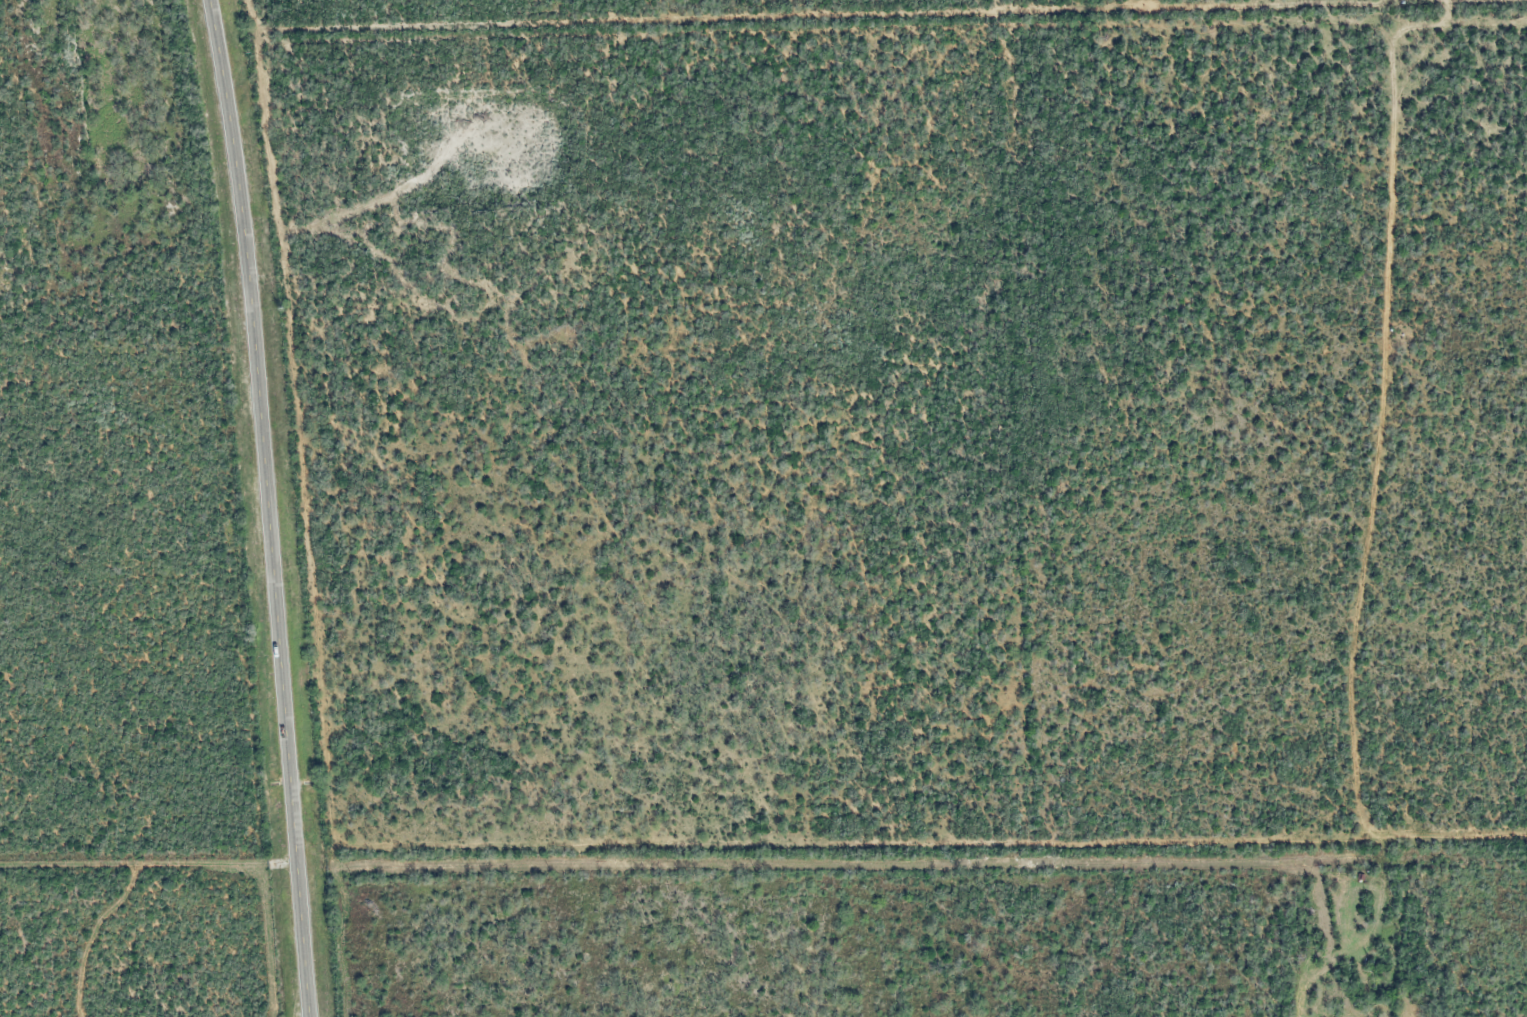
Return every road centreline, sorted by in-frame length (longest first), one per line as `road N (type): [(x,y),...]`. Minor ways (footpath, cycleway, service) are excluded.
road 1 (secondary): [(210,0),(254,324),(309,1016)]

